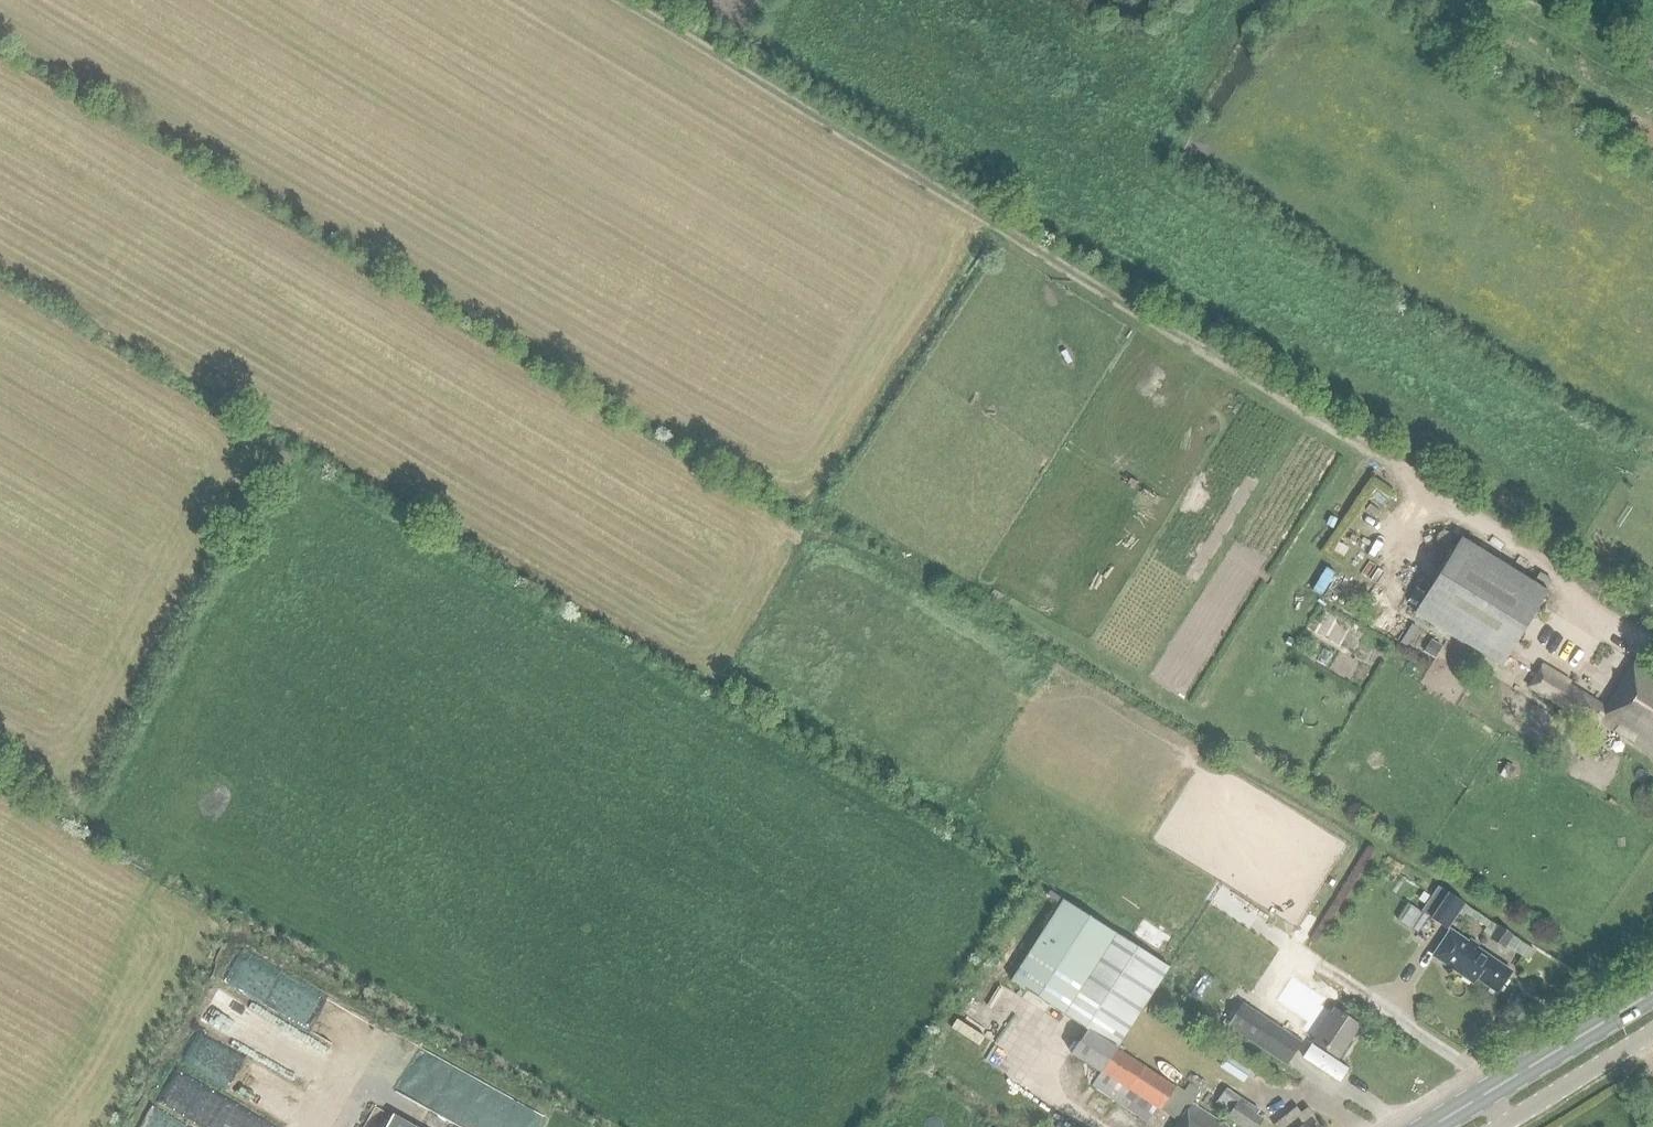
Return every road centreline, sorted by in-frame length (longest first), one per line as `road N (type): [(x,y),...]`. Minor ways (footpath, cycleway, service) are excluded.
road 1 (track): [(612,0),(1533,562),(1564,597)]
road 2 (primary): [(1429,1126),(1652,991)]
road 3 (unclassified): [(1497,1126),(1652,1032)]

